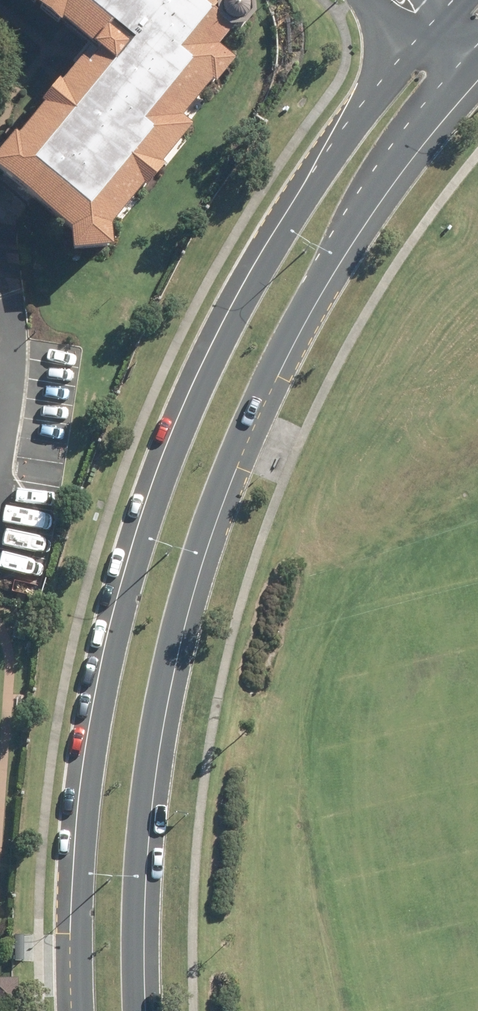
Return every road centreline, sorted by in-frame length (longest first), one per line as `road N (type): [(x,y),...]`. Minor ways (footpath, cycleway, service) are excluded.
road 1 (secondary): [(86,1010),(89,823),(110,689),(129,601),(185,436),(277,252),(340,146),(430,29)]
road 2 (secondary): [(467,74),(403,143),(345,229),(249,421),(186,590),(145,811),(139,1010)]
road 3 (residential): [(0,449),(0,261)]

